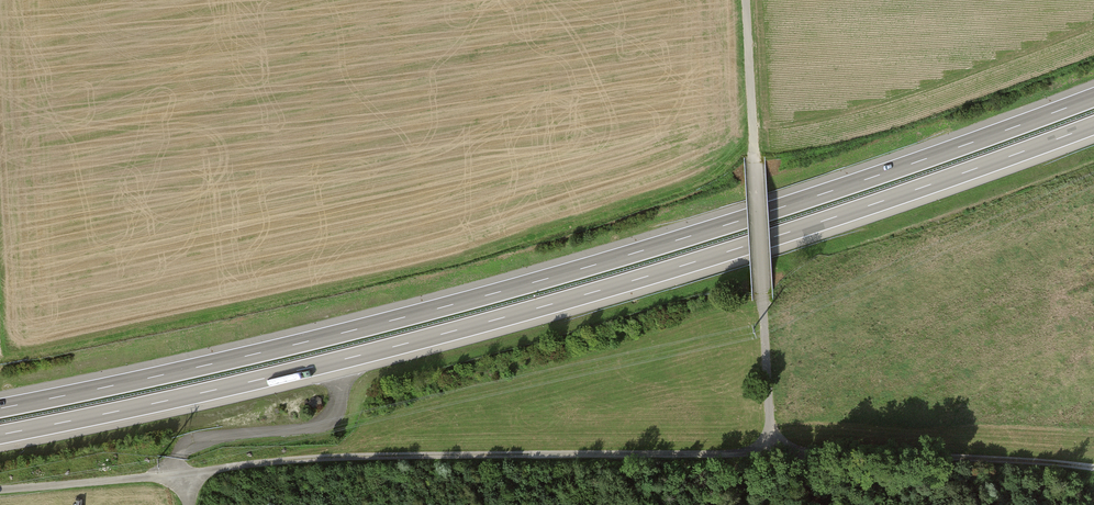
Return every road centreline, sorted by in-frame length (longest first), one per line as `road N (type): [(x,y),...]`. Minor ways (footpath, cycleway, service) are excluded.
road 1 (motorway): [(1093,97),(775,209),(530,283),(0,408)]
road 2 (motorway): [(0,434),(337,361),(592,293),(1093,125)]
road 3 (track): [(0,491),(356,456),(780,450),(1093,470)]
road 4 (track): [(805,504),(770,418),(746,0)]

